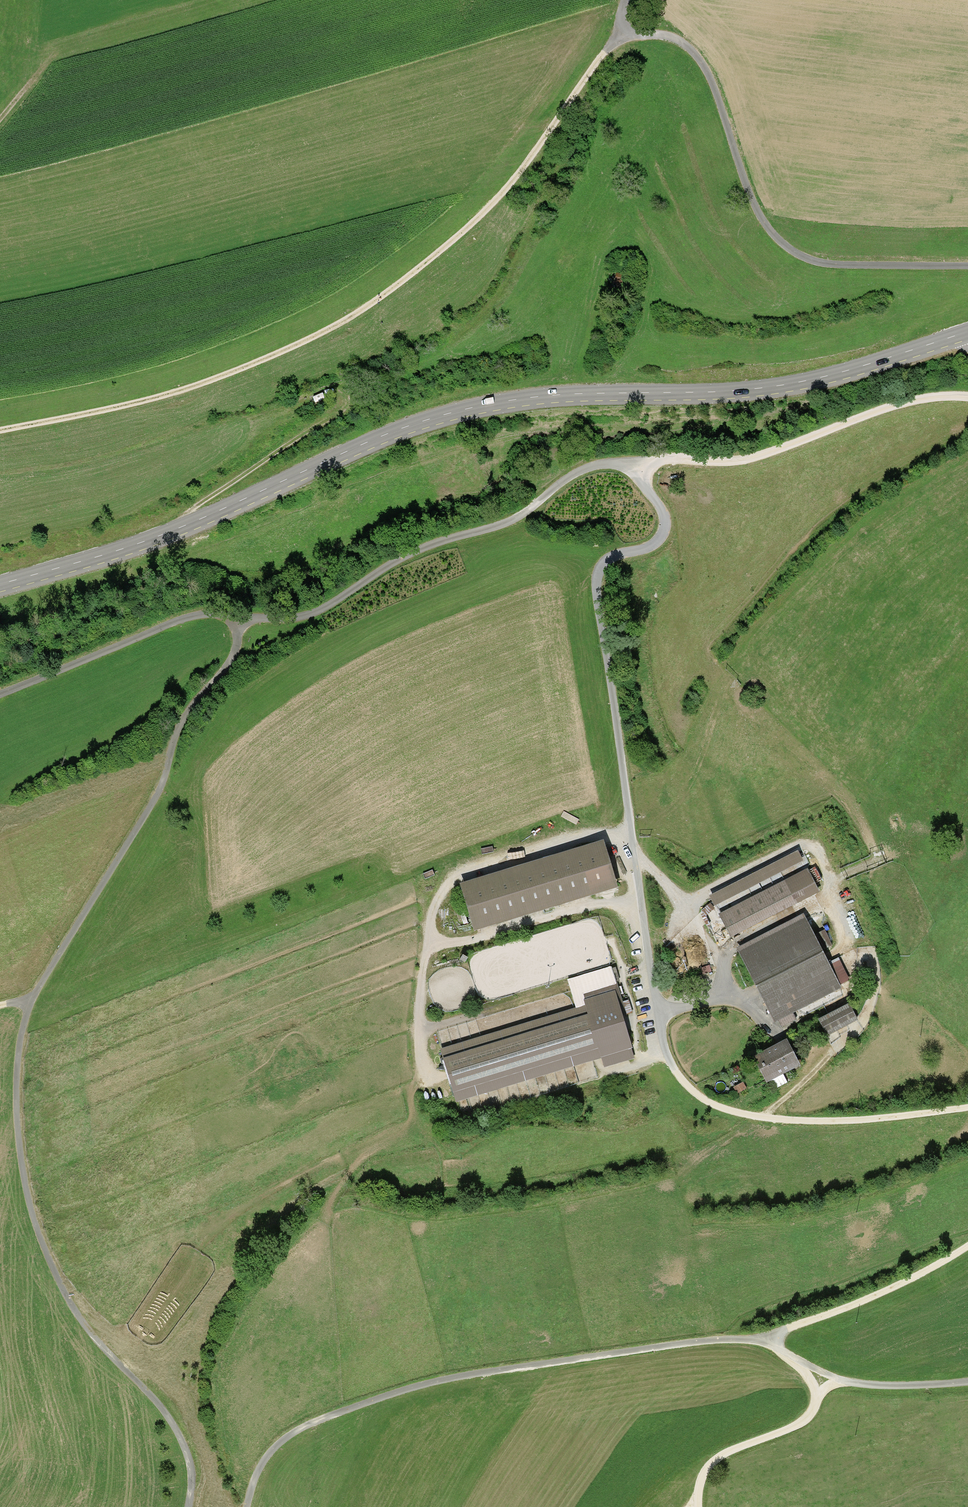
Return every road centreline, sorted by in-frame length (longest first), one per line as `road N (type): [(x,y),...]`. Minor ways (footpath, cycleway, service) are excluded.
road 1 (unclassified): [(240,619),(313,613),(412,551),(501,526),(589,466),(635,470),(663,528),(657,542),(601,566),(597,596),(629,850),(674,1061)]
road 2 (secondary): [(967,332),(801,383),(542,397),(425,420),(182,529),(0,585)]
road 3 (unclassified): [(187,1506),(189,1469),(173,1429),(71,1311),(40,1245),(18,1155),(15,1060),(29,1002),(155,797),(176,728),(224,667),(240,619)]
road 4 (unclassified): [(967,1383),(867,1386),(741,1340),(467,1375),(380,1397),(286,1437),(258,1466),(247,1506)]
road 5 (track): [(0,430),(221,378),(372,304),(526,166),(618,35)]
road 6 (track): [(618,35),(672,38),(698,63),(754,211),(785,251),(830,267),(967,268)]
road 7 (track): [(182,529),(261,463),(480,314),(524,245)]
road 8 (track): [(635,470),(650,462),(748,460),(905,400),(967,396)]
road 9 (track): [(674,1061),(709,1100),(763,1118),(825,1122),(967,1108)]
road 10 (unclassified): [(240,619),(195,616),(160,626),(0,695)]
road 11 (track): [(967,1245),(769,1344)]
road 12 (track): [(798,1362),(815,1395),(810,1411),(796,1425),(727,1451),(698,1485),(695,1506)]

